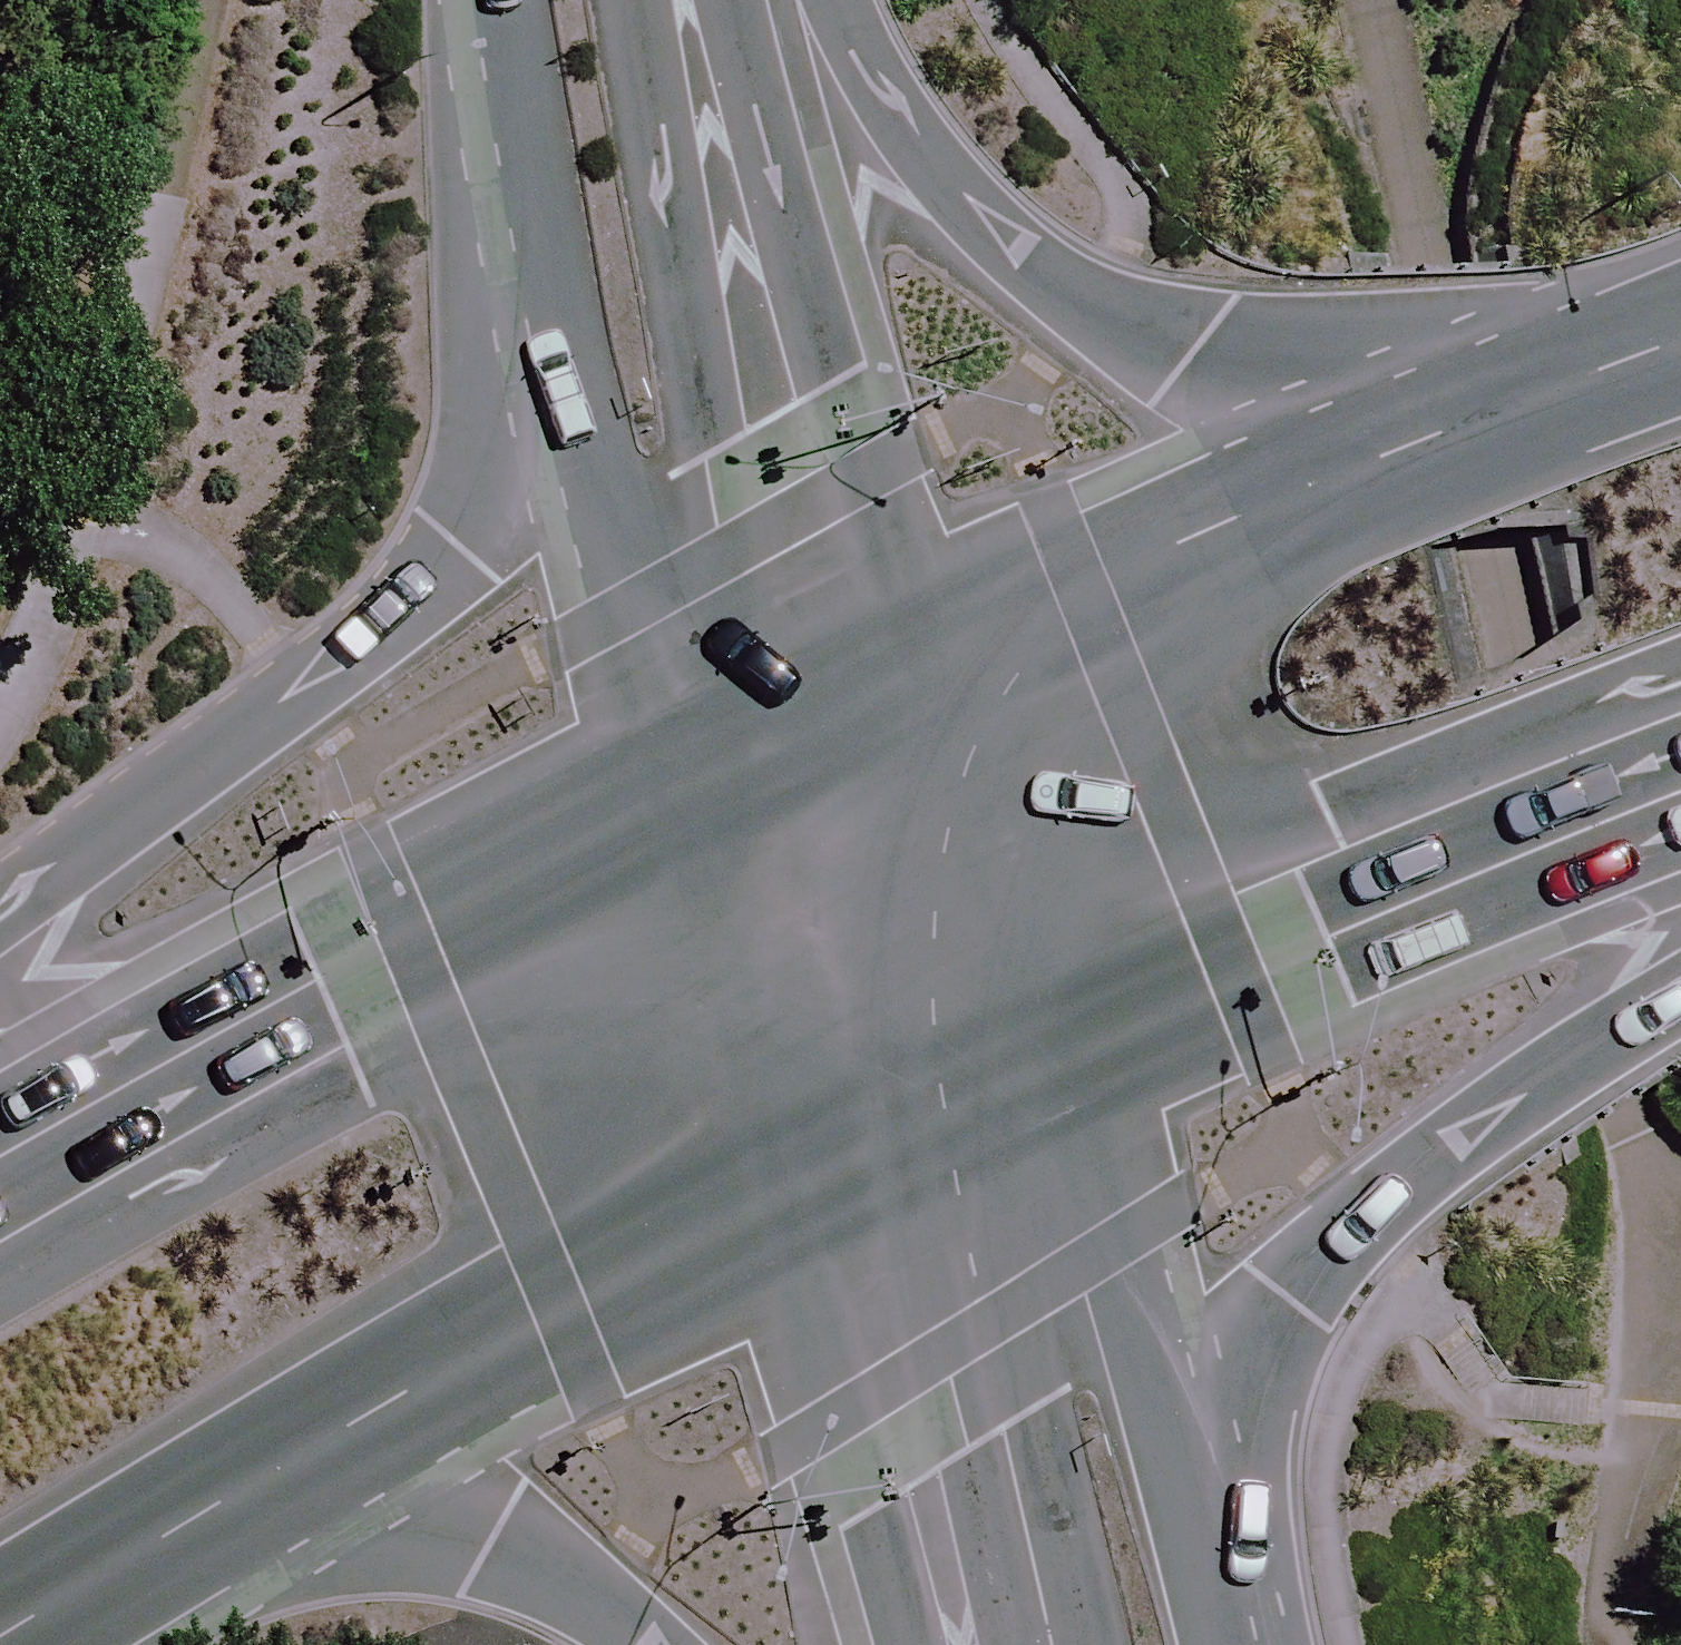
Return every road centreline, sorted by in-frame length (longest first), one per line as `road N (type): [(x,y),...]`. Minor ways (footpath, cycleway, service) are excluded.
road 1 (primary): [(0,1116),(167,818),(297,688),(420,584),(579,363)]
road 2 (primary): [(722,0),(1009,254),(1082,307),(1196,353),(1522,398)]
road 3 (primary): [(0,1156),(706,781)]
road 4 (tertiary): [(694,0),(808,508),(880,694)]
road 5 (primary): [(1680,962),(1592,1051),(1360,1218),(1286,1298),(1172,1459)]
road 6 (primary): [(1680,798),(1328,939),(1030,1080)]
road 7 (primary): [(880,694),(1084,591),(1522,398)]
road 8 (primary): [(853,1155),(554,1305),(316,1447)]
road 9 (tertiary): [(995,1644),(933,1358),(853,1155)]
road 10 (tertiary): [(706,781),(636,602),(579,363)]
road 11 (tertiary): [(880,694),(1030,1080)]
road 12 (tertiary): [(1030,1080),(1172,1459)]
road 13 (tertiary): [(853,1155),(706,781)]
road 14 (primary): [(648,1644),(493,1540),(316,1447)]
road 15 (tertiary): [(579,363),(518,0)]
road 16 (primary): [(316,1447),(0,1627)]
road 17 (primary): [(706,781),(880,694)]
road 18 (primary): [(1030,1080),(853,1155)]
road 19 (tertiary): [(1172,1459),(1218,1644)]
road 20 (primary): [(1522,398),(1680,342)]

